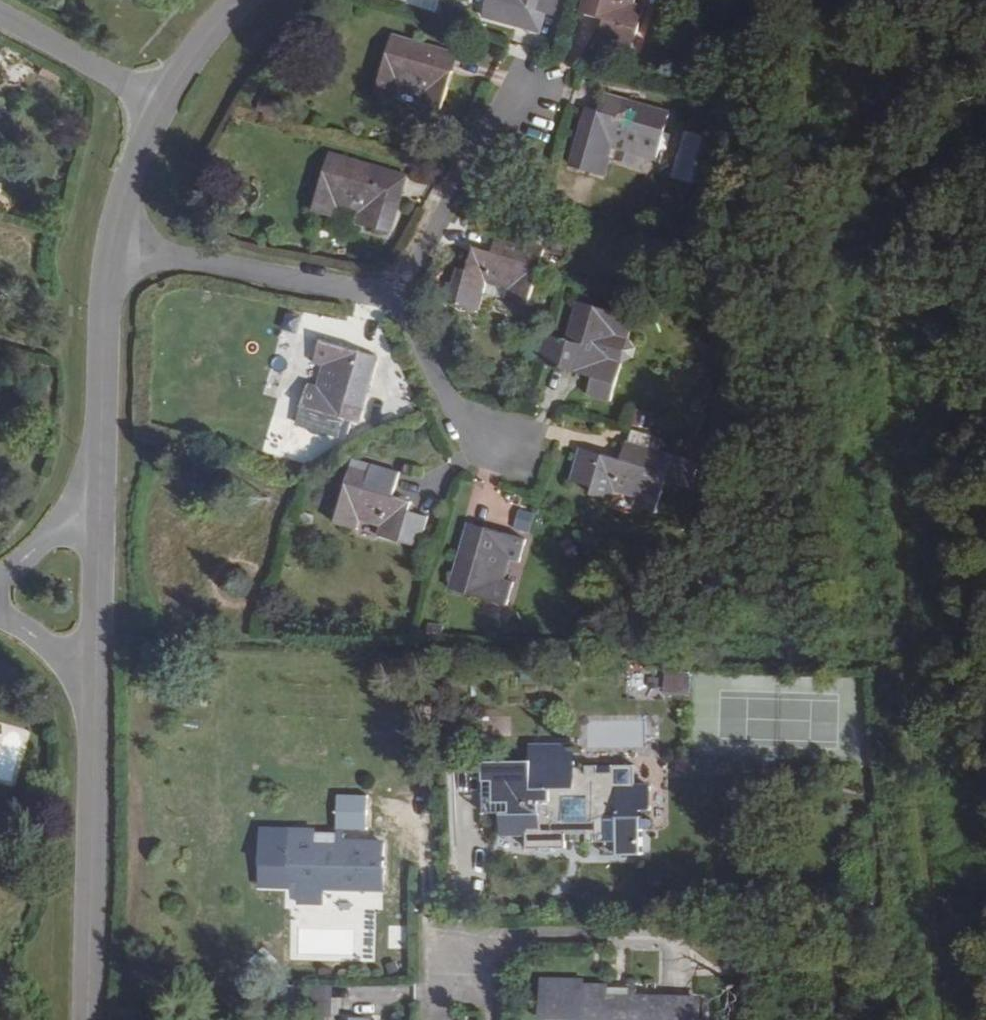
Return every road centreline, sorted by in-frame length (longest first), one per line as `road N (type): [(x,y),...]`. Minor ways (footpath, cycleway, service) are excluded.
road 1 (residential): [(395,298),(106,245)]
road 2 (residential): [(100,746),(90,1019)]
road 3 (residential): [(106,245),(96,331),(100,501)]
road 4 (residential): [(395,298),(505,111),(530,91)]
road 5 (residential): [(100,501),(100,746)]
road 6 (residential): [(508,453),(466,434),(395,298)]
road 7 (residential): [(0,16),(155,103)]
road 8 (residential): [(0,617),(71,661),(100,746)]
road 9 (residential): [(155,103),(106,245)]
road 10 (residential): [(233,0),(155,103)]
road 11 (residential): [(0,571),(100,501)]

